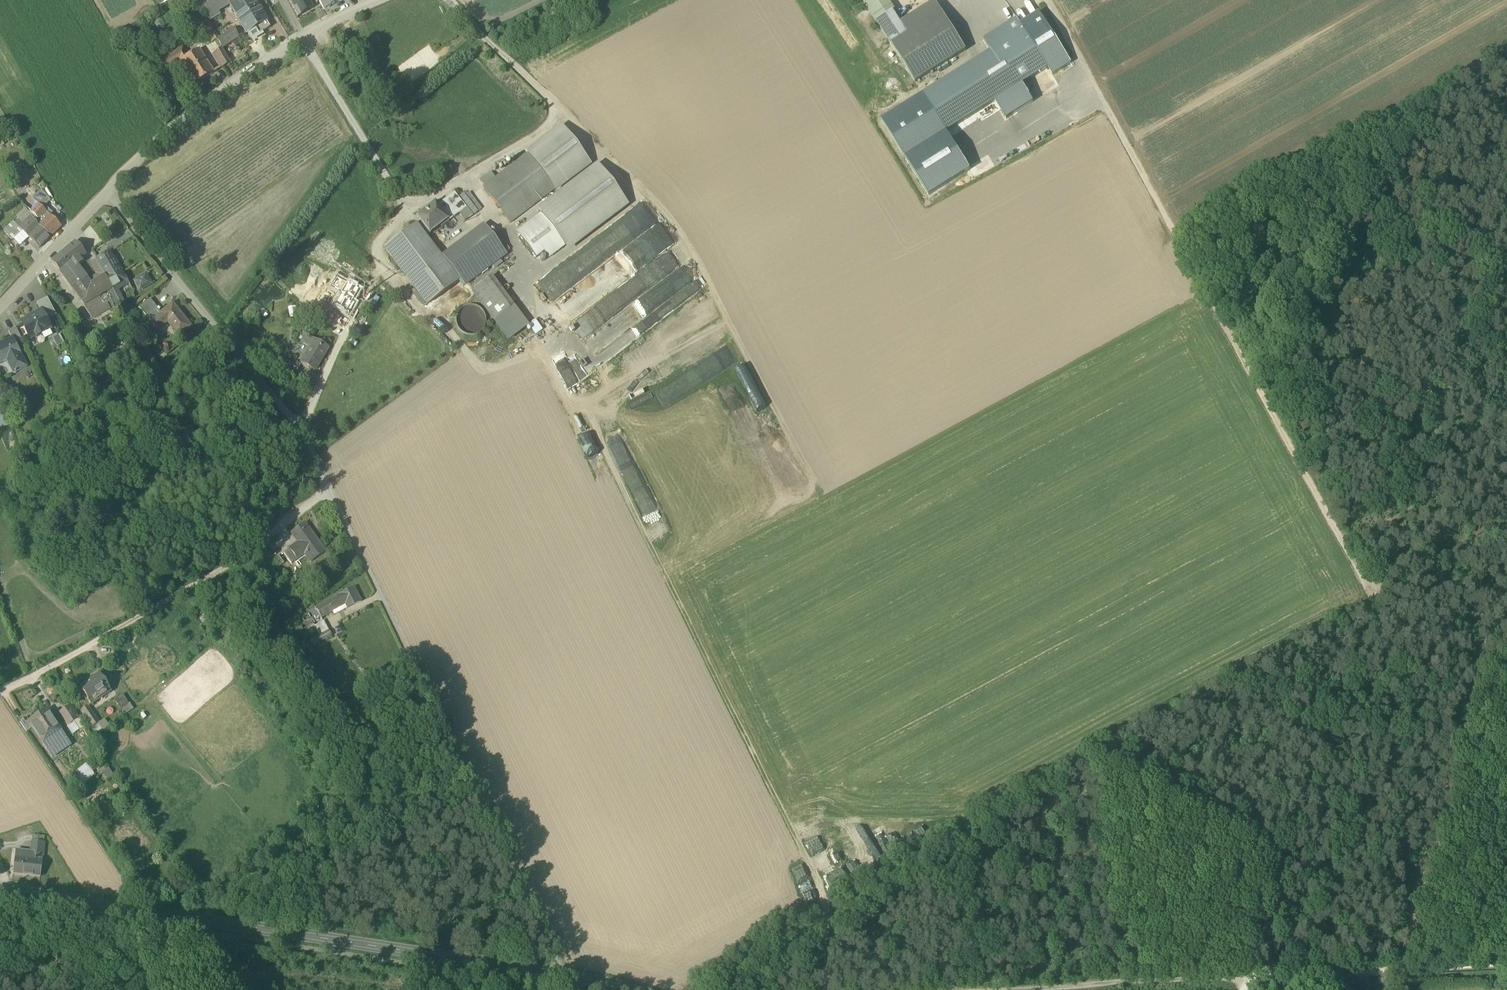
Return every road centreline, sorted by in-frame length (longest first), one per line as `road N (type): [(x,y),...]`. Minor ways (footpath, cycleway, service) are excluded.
road 1 (track): [(1376,600),(1048,0)]
road 2 (track): [(831,989),(827,898),(570,387)]
road 3 (track): [(444,0),(668,216),(819,494)]
road 4 (tertiary): [(5,889),(562,974)]
road 5 (unclassified): [(330,490),(562,974)]
road 6 (track): [(1506,216),(1376,600)]
road 7 (track): [(1250,976),(1376,600)]
road 8 (unclassified): [(0,693),(231,567),(330,490)]
road 9 (track): [(1506,49),(1178,239)]
road 10 (unclassified): [(109,194),(306,439),(330,490)]
road 11 (residential): [(109,194),(208,101),(285,48),(378,0)]
road 12 (track): [(1250,976),(1506,963)]
road 13 (track): [(994,989),(1250,976)]
road 14 (track): [(1087,985),(992,809)]
road 15 (residential): [(0,305),(109,194)]

